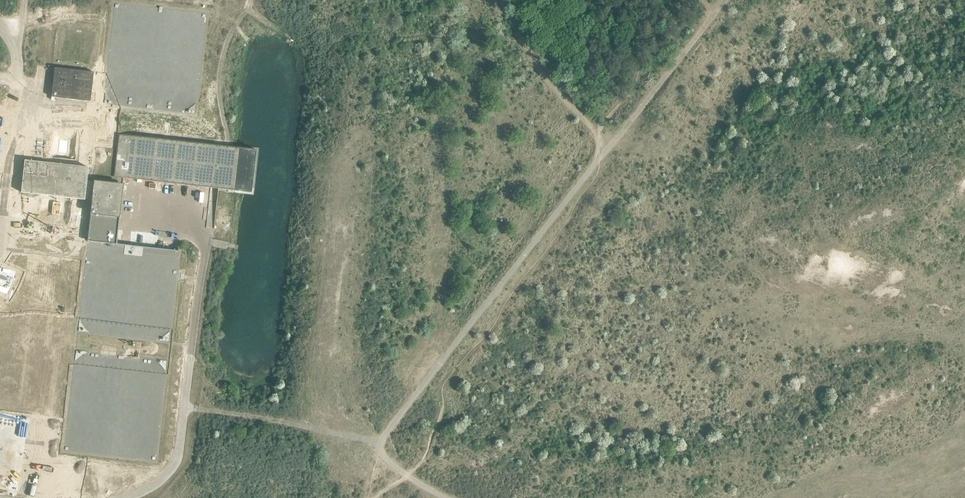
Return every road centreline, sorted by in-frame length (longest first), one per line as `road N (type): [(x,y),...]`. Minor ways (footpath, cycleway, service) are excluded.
road 1 (unclassified): [(379,452),(393,419),(726,0)]
road 2 (unclassified): [(120,497),(168,477),(185,409),(303,425),(379,452)]
road 3 (unclassified): [(0,215),(17,79),(15,48),(0,27)]

